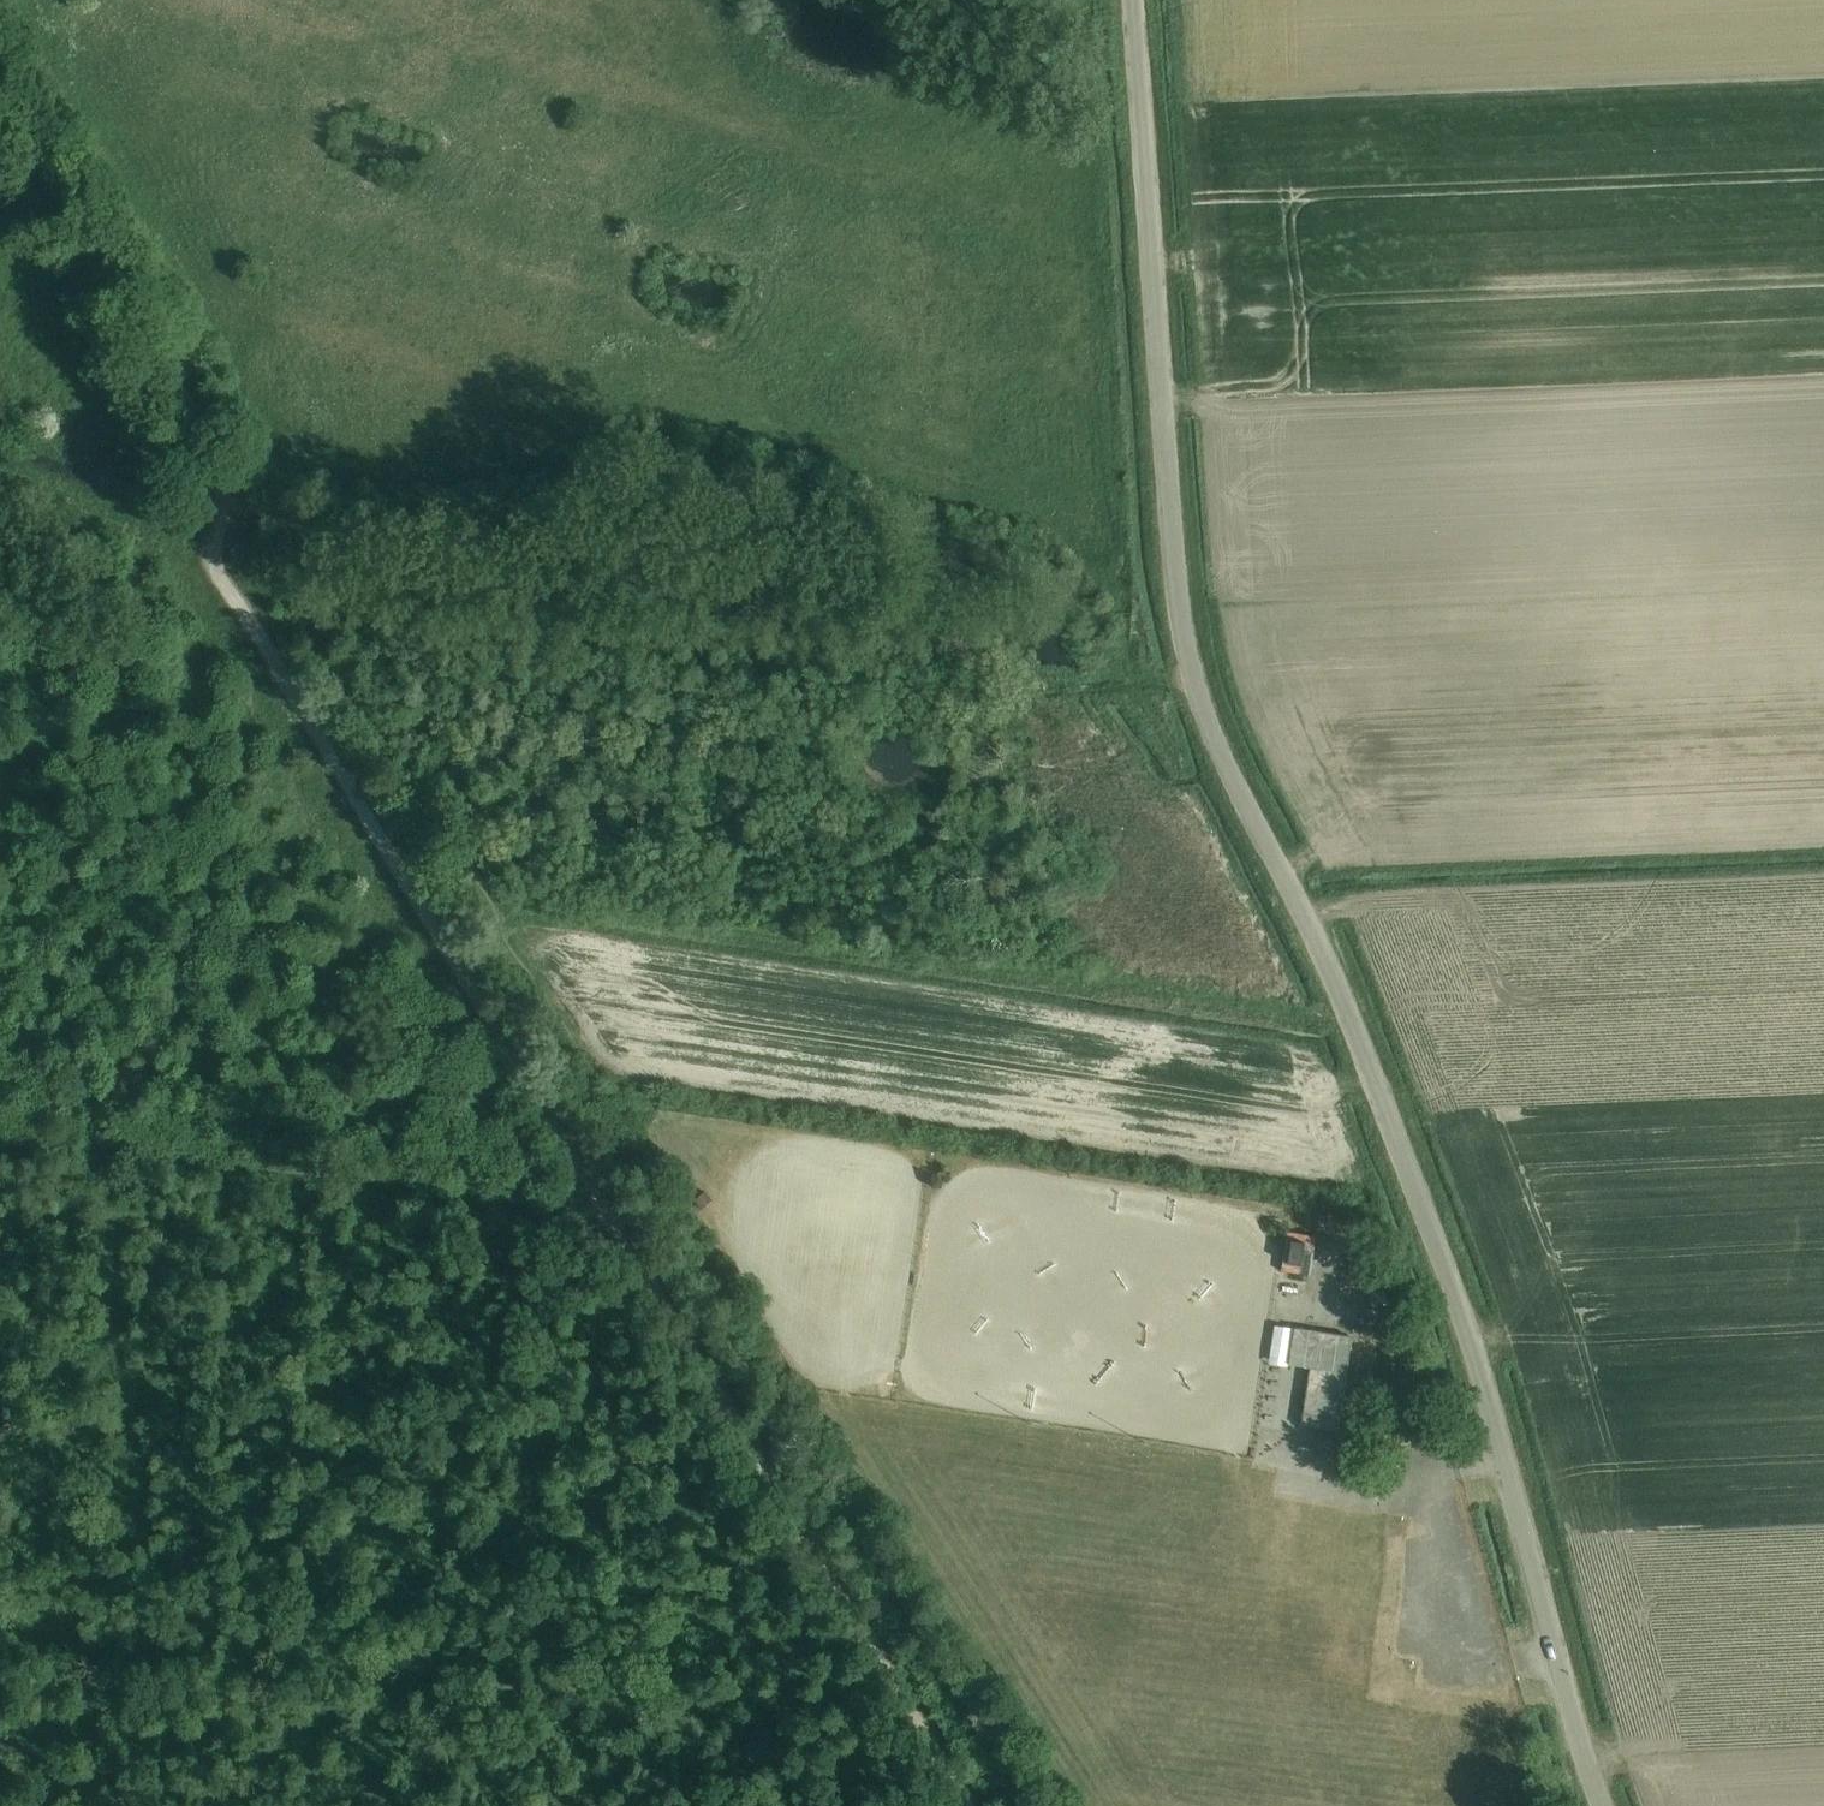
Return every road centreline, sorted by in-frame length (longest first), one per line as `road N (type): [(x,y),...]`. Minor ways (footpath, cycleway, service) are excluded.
road 1 (tertiary): [(1599,1805),(1493,1415),(1409,1171),(1331,975),(1228,769),(1185,655),(1132,0)]

